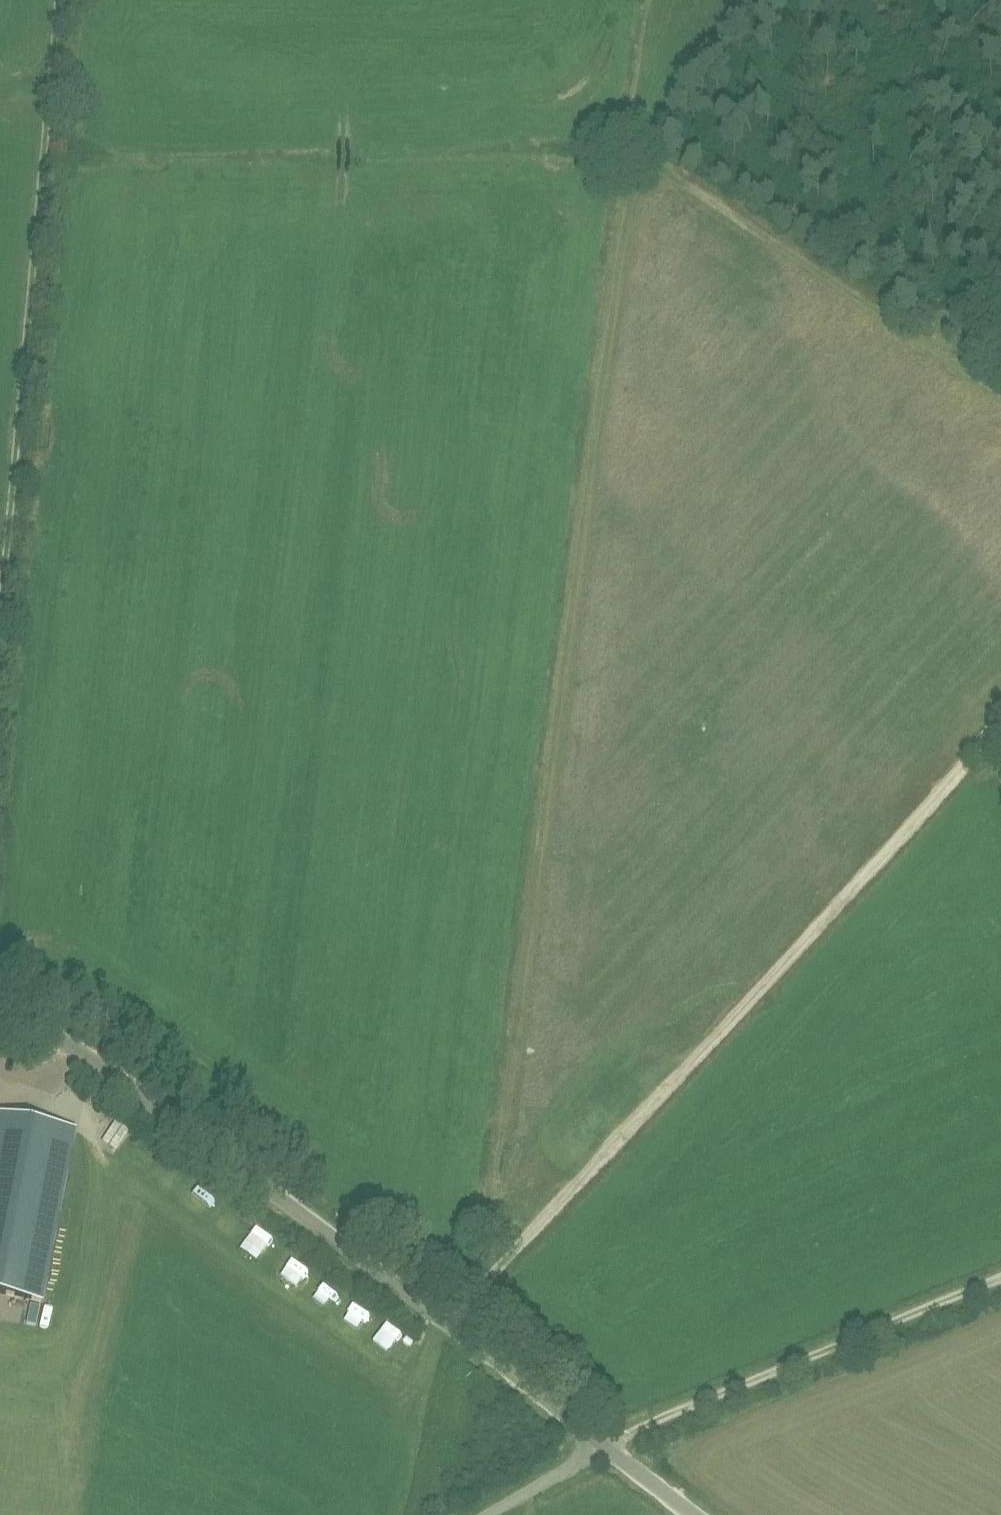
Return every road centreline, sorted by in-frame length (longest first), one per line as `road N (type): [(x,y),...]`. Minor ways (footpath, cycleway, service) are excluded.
road 1 (track): [(1000,733),(447,1327)]
road 2 (unclassified): [(0,1018),(90,1060),(602,1448)]
road 3 (track): [(0,592),(58,0)]
road 4 (track): [(602,1448),(1000,1278)]
road 5 (unclassified): [(487,1514),(602,1448)]

